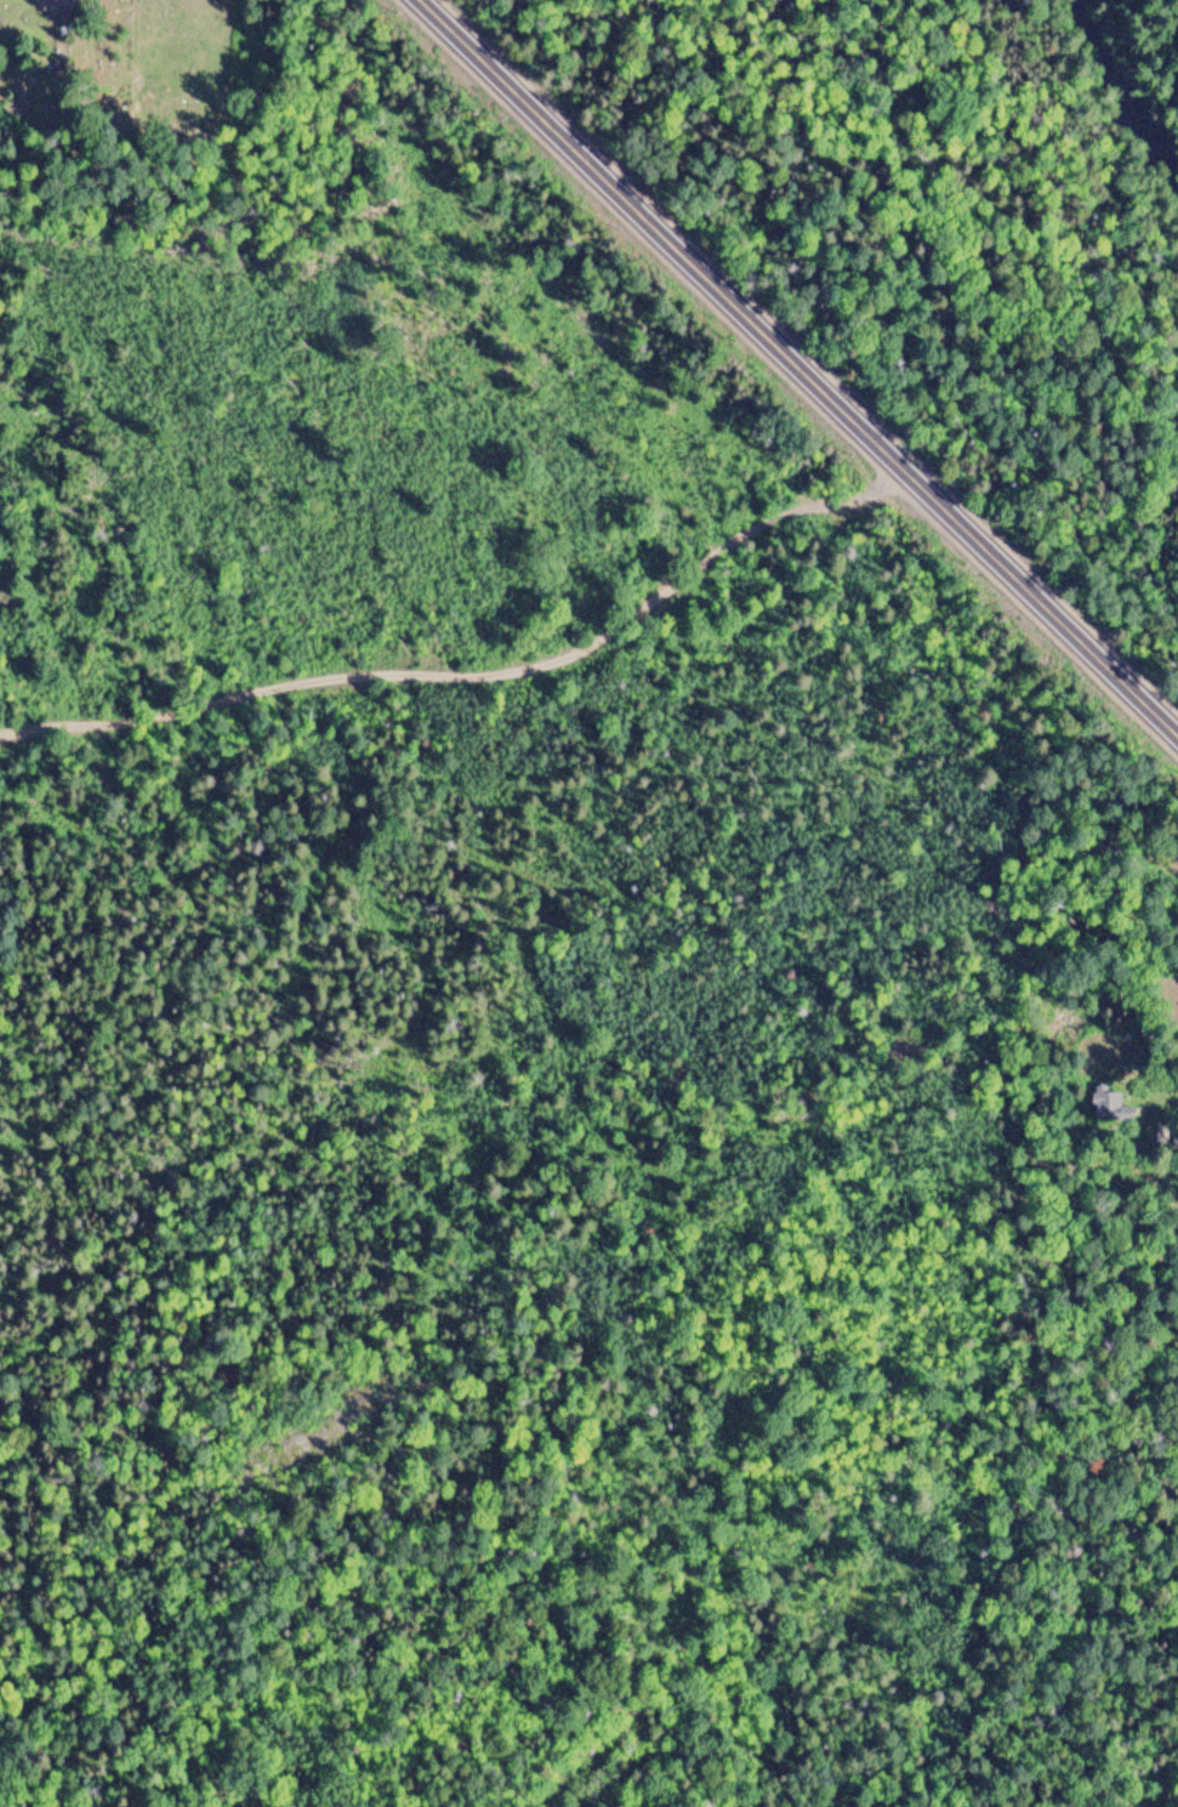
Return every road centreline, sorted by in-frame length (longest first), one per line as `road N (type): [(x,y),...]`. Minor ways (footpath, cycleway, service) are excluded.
road 1 (primary): [(1177,732),(417,0)]
road 2 (track): [(901,468),(843,510),(746,533),(607,638),(478,684),(328,687),(0,730)]

